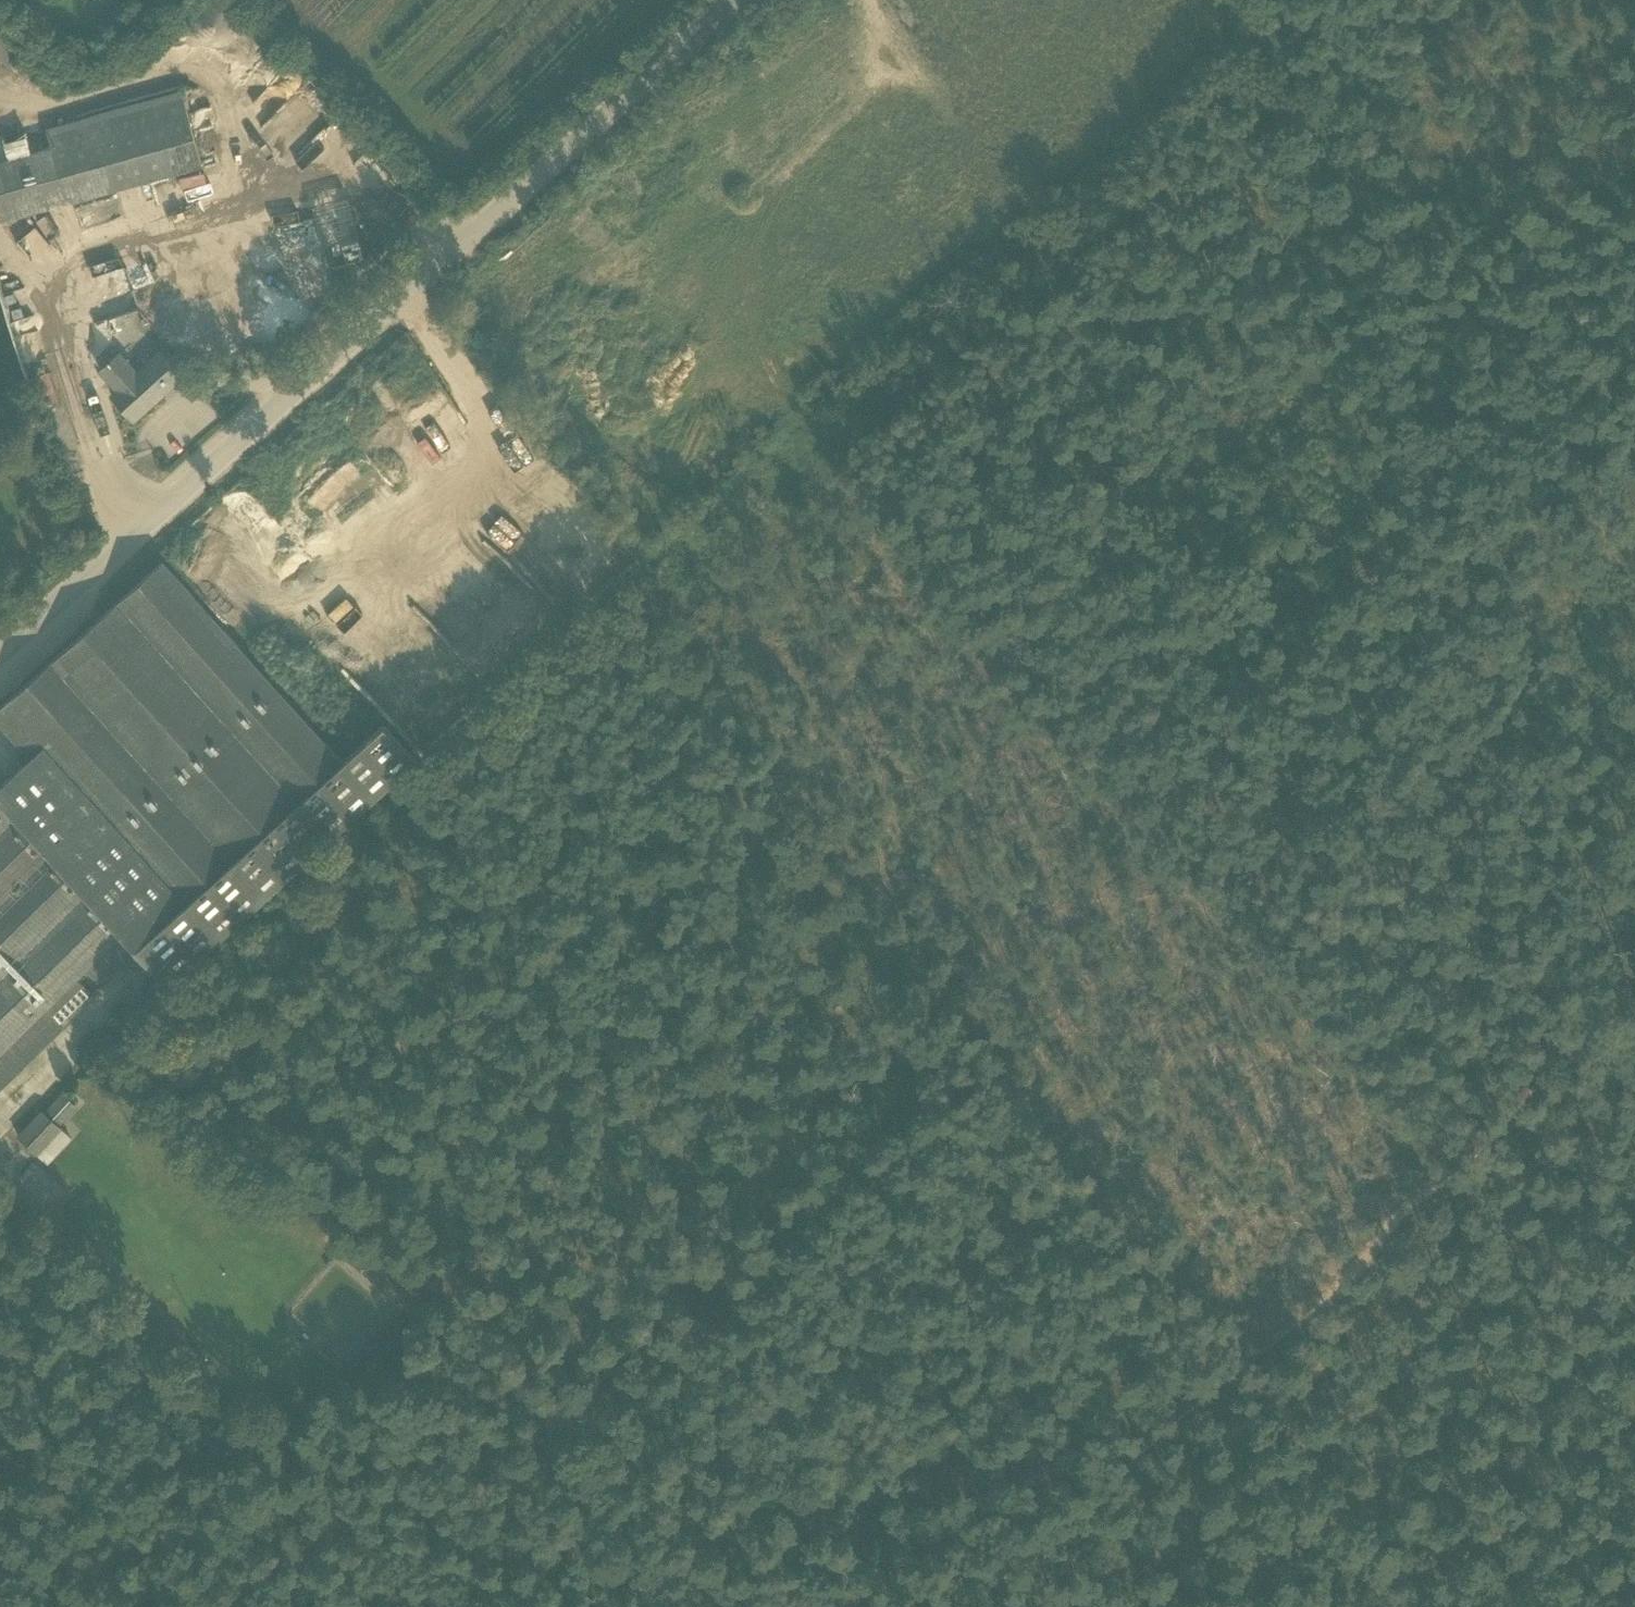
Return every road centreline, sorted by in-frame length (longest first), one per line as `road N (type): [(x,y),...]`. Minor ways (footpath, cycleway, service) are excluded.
road 1 (unclassified): [(0,665),(751,0)]

